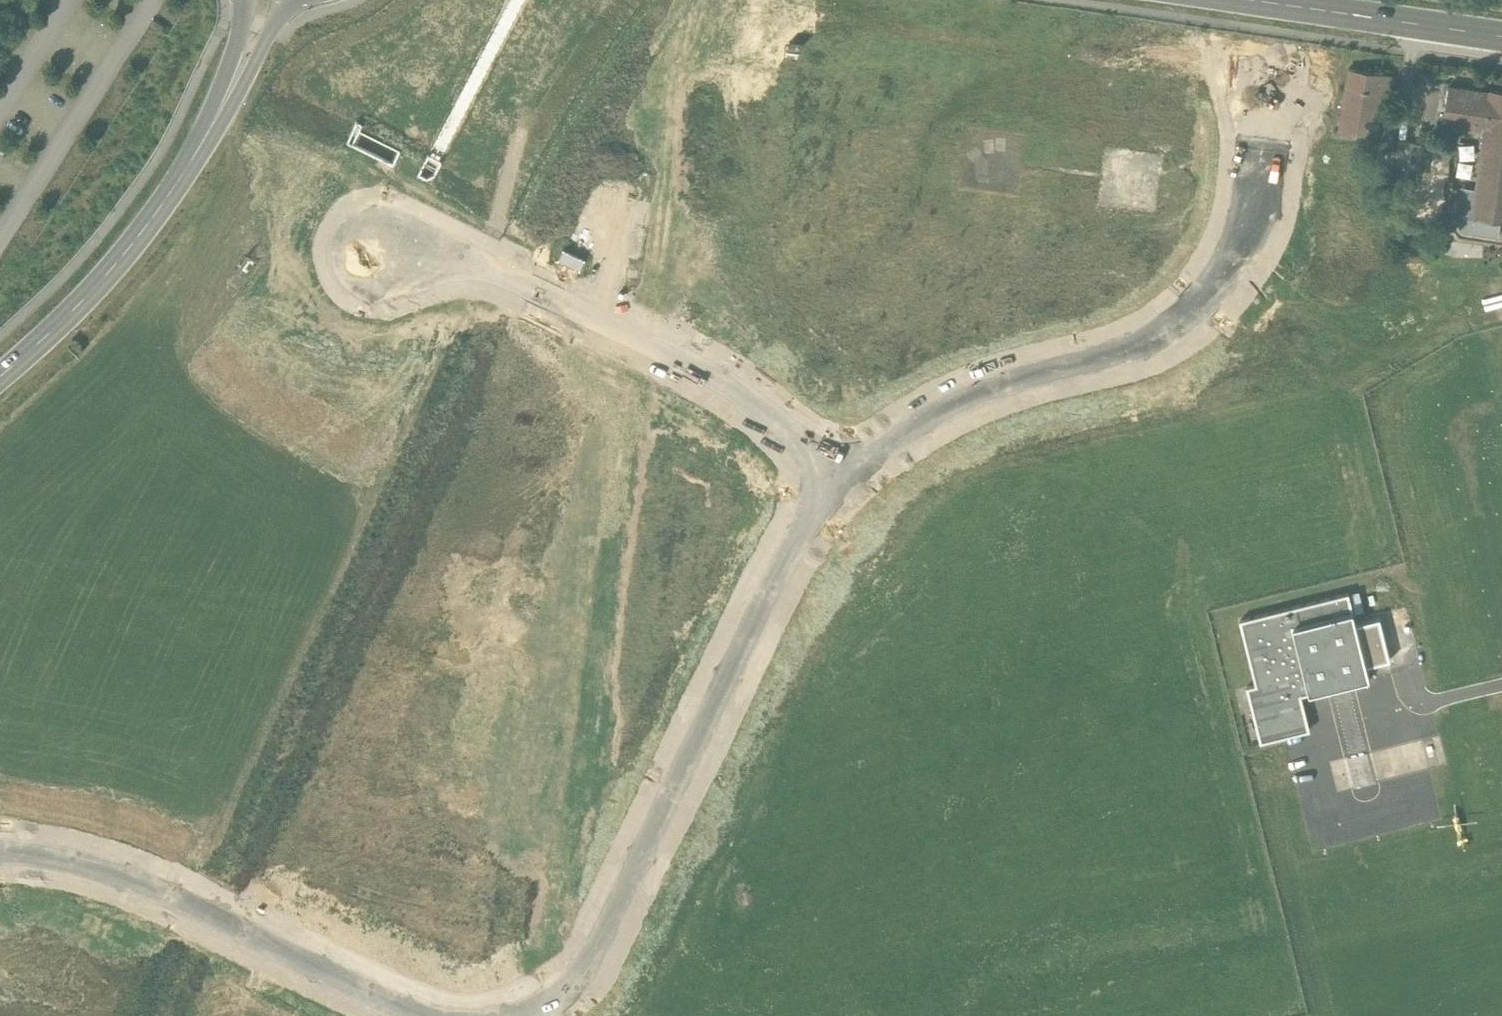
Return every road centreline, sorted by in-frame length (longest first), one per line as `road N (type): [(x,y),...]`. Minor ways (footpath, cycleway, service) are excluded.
road 1 (tertiary): [(0,378),(118,264),(218,120)]
road 2 (secondary): [(1501,38),(1247,0)]
road 3 (tertiary): [(218,120),(269,33),(299,0)]
road 4 (tertiary): [(247,0),(218,120)]

